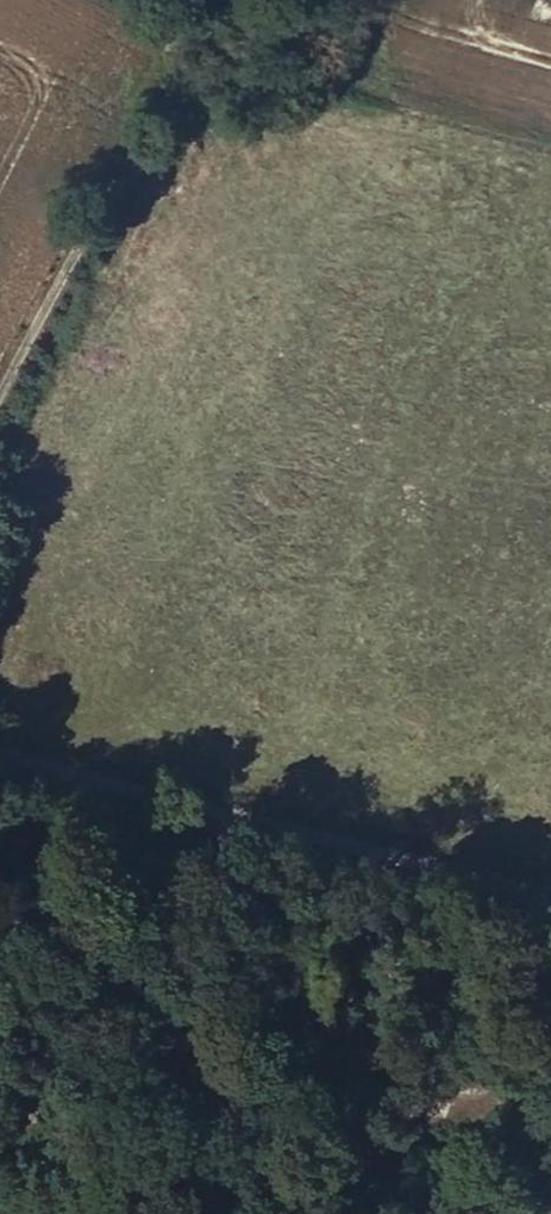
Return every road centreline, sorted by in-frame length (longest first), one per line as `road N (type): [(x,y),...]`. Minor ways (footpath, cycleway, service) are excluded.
road 1 (unclassified): [(550,905),(0,758)]
road 2 (track): [(229,0),(0,425)]

